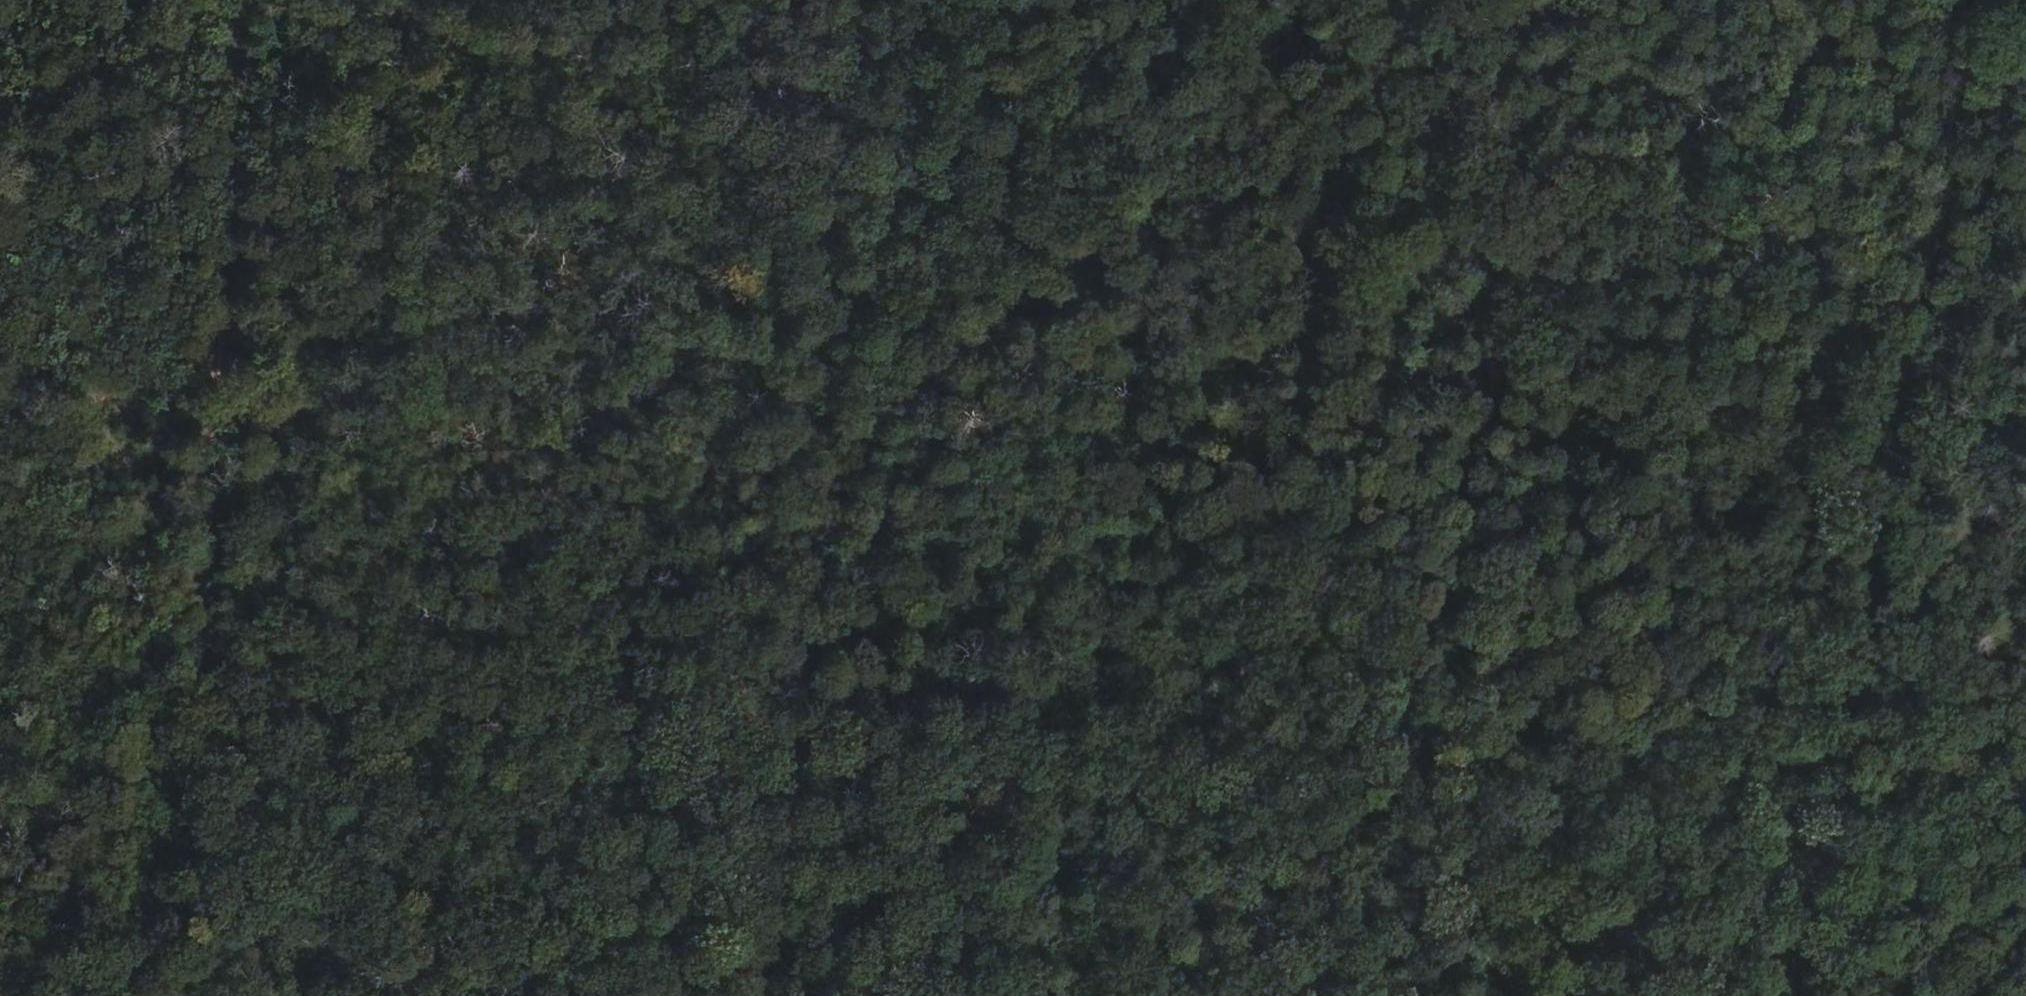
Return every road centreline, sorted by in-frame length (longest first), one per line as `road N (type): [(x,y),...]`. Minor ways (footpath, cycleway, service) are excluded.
road 1 (track): [(1793,995),(1976,0)]

